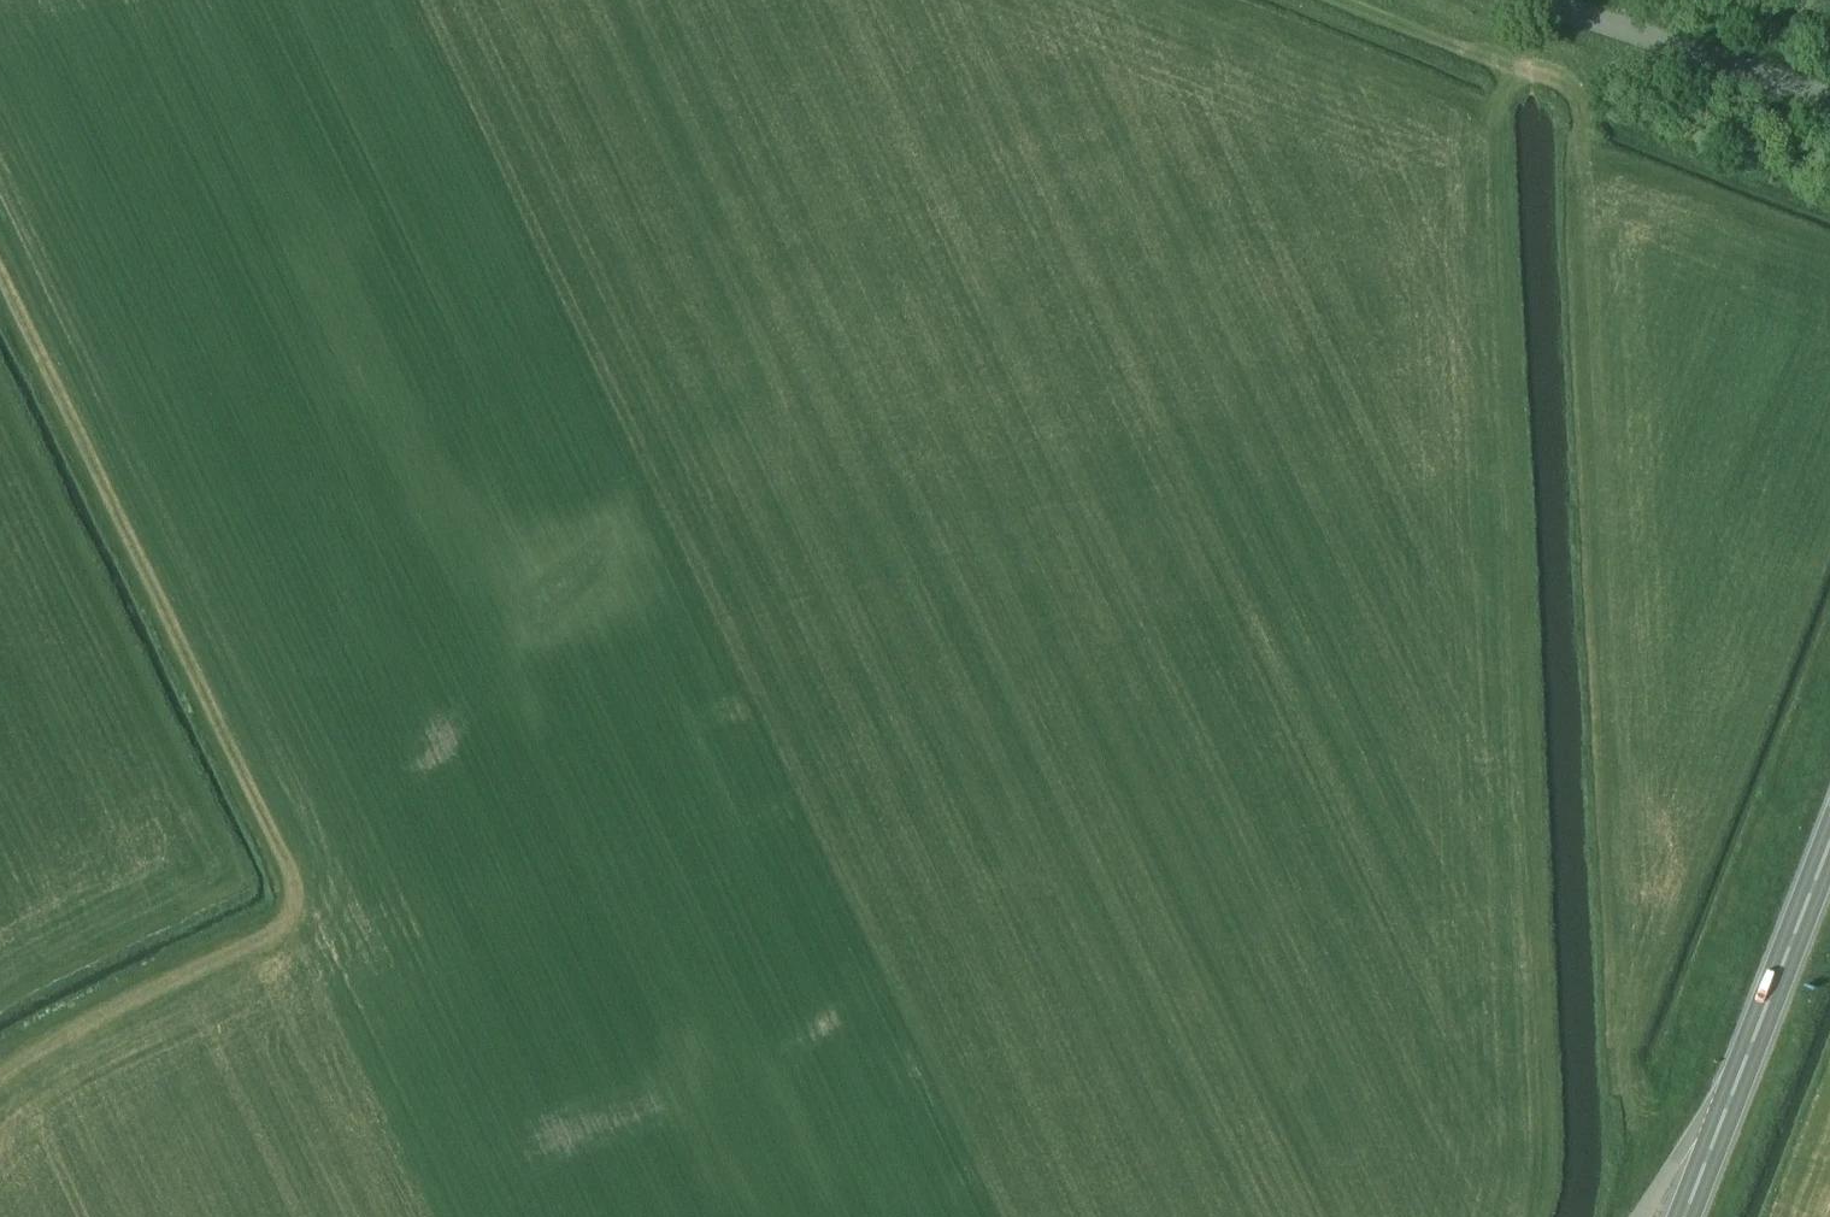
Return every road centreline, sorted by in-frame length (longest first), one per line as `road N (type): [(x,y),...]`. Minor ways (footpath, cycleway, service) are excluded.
road 1 (unclassified): [(1829,100),(1537,0)]
road 2 (trunk): [(1721,1111),(1829,832)]

